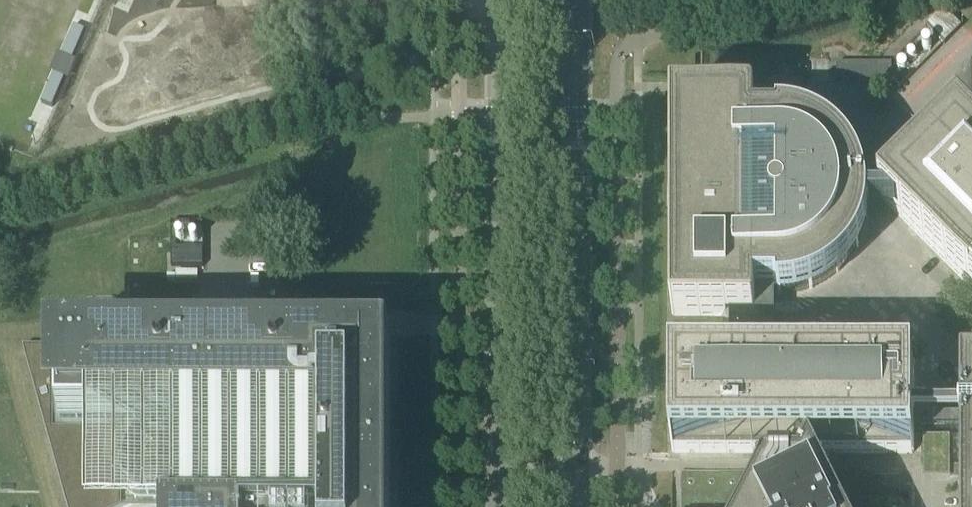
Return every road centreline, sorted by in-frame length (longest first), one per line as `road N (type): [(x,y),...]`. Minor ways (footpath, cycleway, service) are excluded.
road 1 (secondary): [(500,0),(499,506)]
road 2 (secondary): [(578,506),(577,0)]

